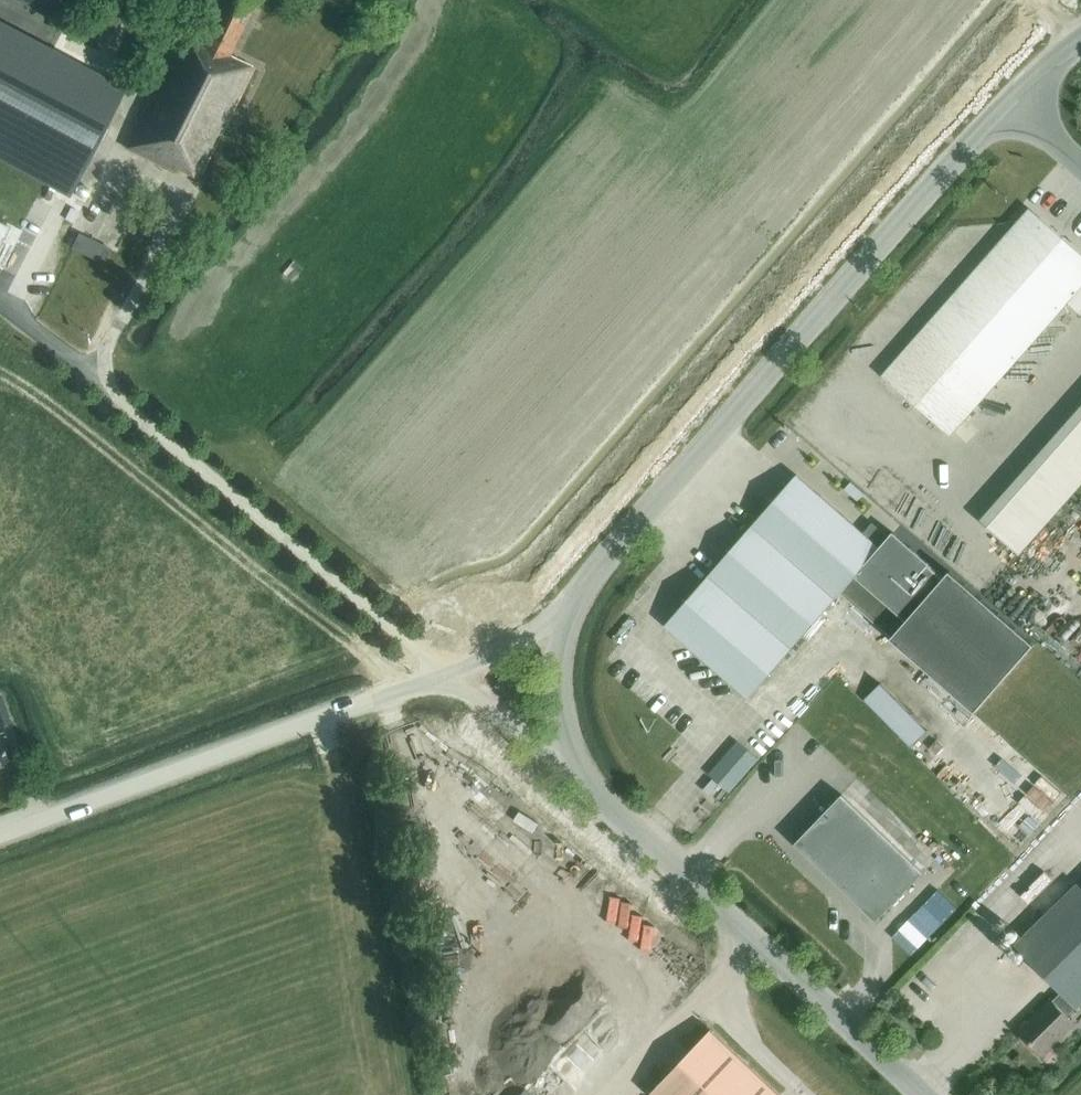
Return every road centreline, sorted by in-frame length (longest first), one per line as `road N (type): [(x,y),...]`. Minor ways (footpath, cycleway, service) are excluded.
road 1 (tertiary): [(565,613),(1009,101)]
road 2 (unclassified): [(0,835),(451,675)]
road 3 (tertiary): [(916,1094),(586,785)]
road 4 (tertiary): [(586,785),(562,712),(565,613)]
road 5 (unclassified): [(586,785),(451,675)]
road 6 (unclassified): [(451,675),(565,613)]

